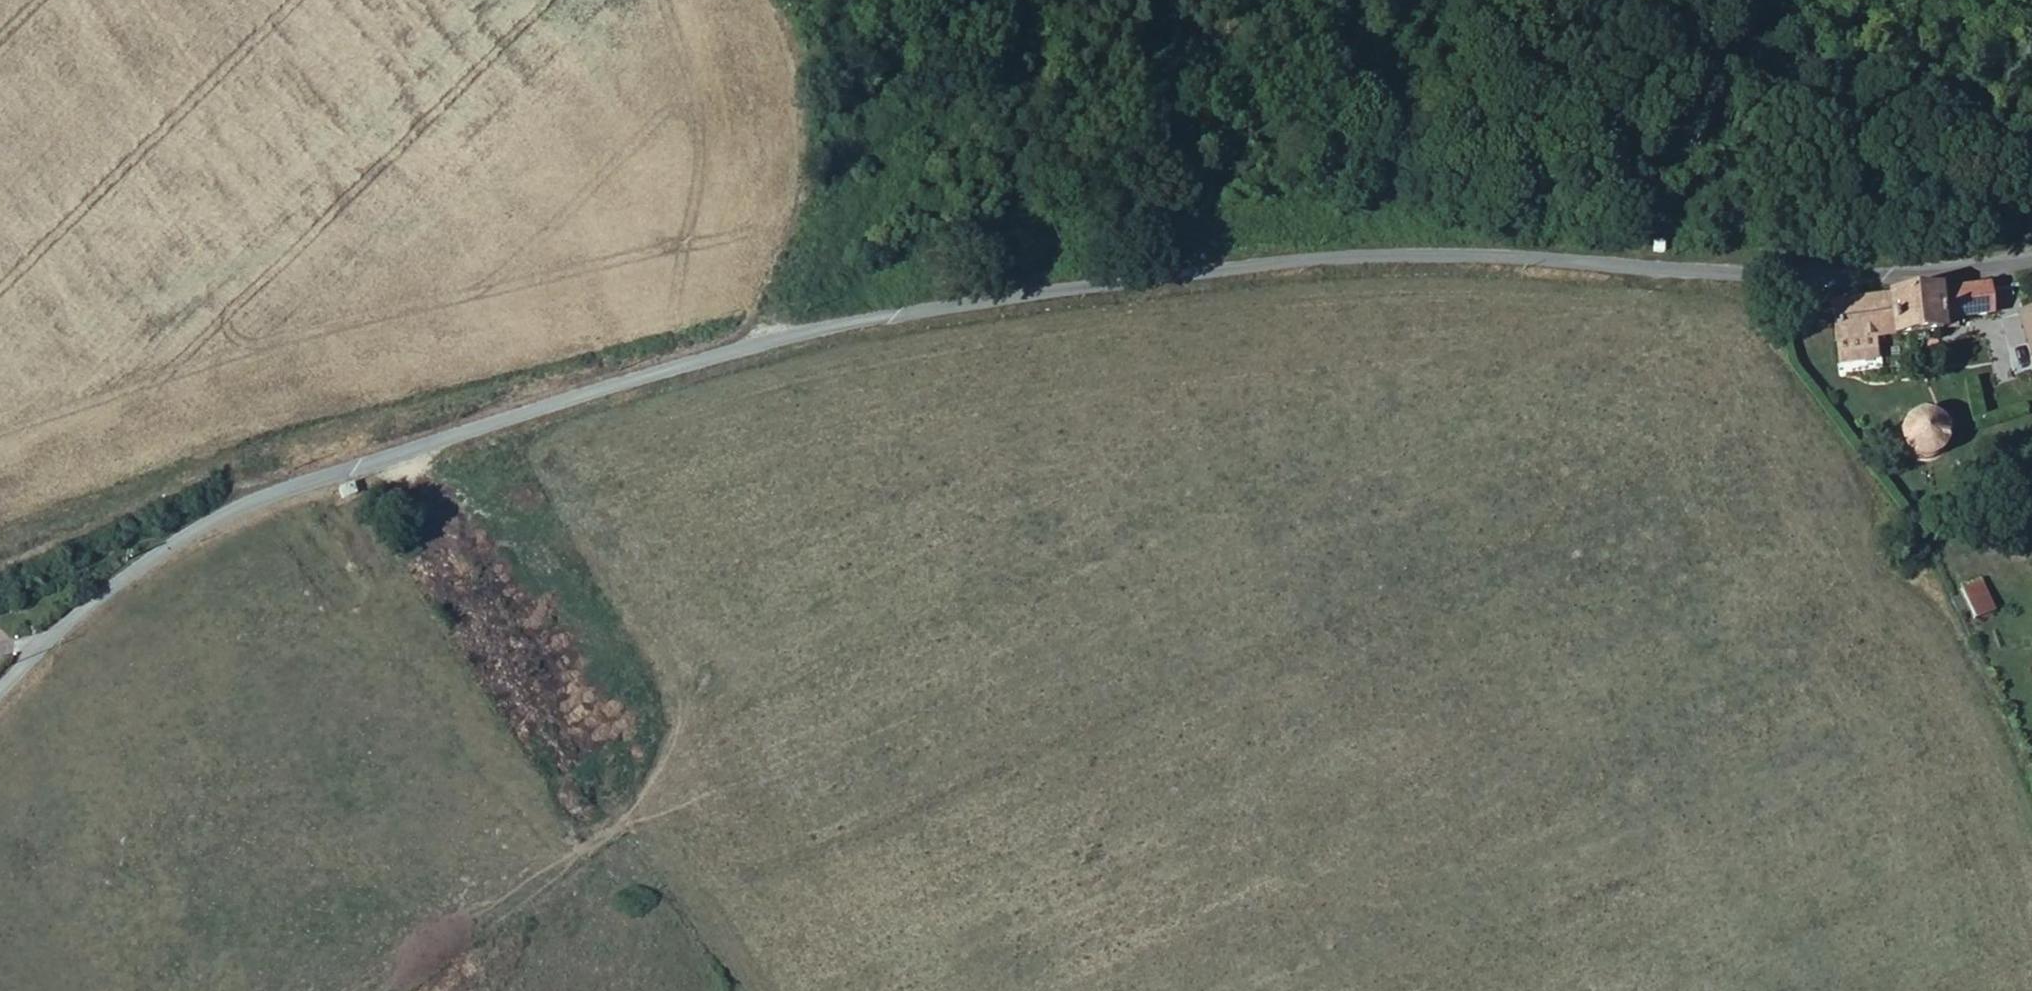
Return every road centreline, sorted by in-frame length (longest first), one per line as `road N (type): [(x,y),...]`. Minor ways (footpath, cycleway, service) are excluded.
road 1 (unclassified): [(0,702),(178,526),(838,324),(1114,277),(1396,251),(1596,267),(1874,275),(2031,256)]

